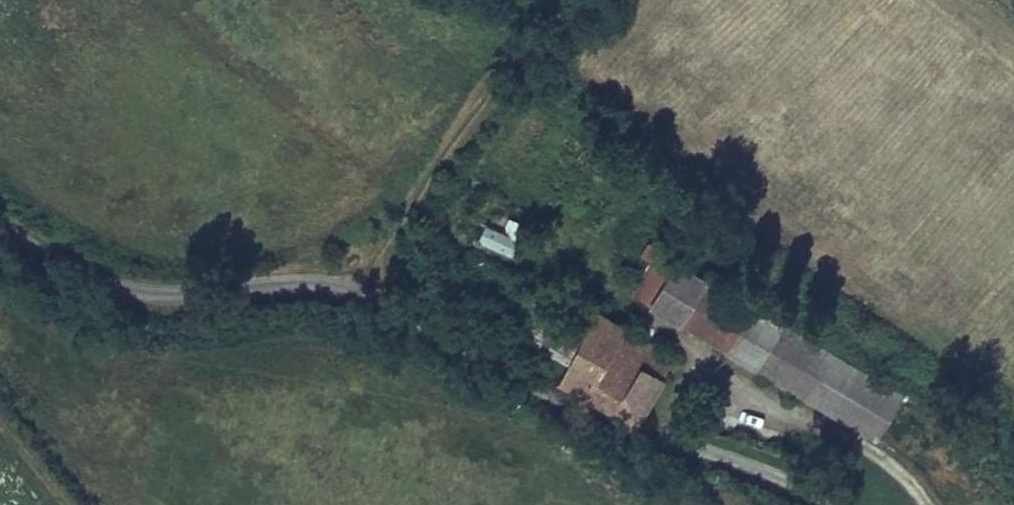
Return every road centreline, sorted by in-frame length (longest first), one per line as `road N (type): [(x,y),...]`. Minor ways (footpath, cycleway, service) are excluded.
road 1 (unclassified): [(0,225),(77,273),(156,295),(318,283),(381,296),(534,387),(732,459),(833,504)]
road 2 (track): [(355,288),(526,68),(596,0)]

